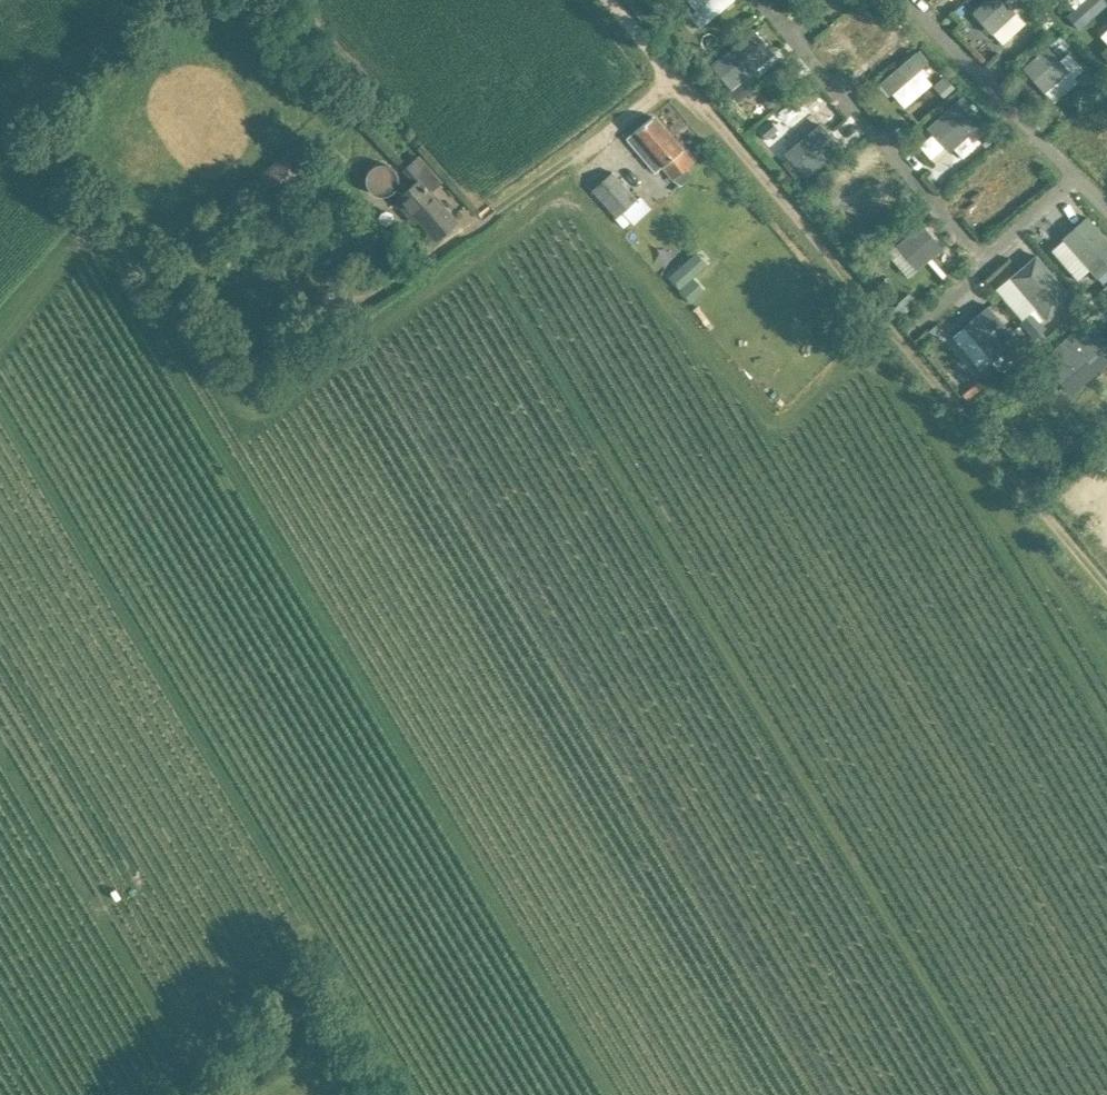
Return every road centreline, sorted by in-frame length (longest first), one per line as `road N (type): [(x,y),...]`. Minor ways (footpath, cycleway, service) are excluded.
road 1 (unclassified): [(613,0),(1106,584)]

